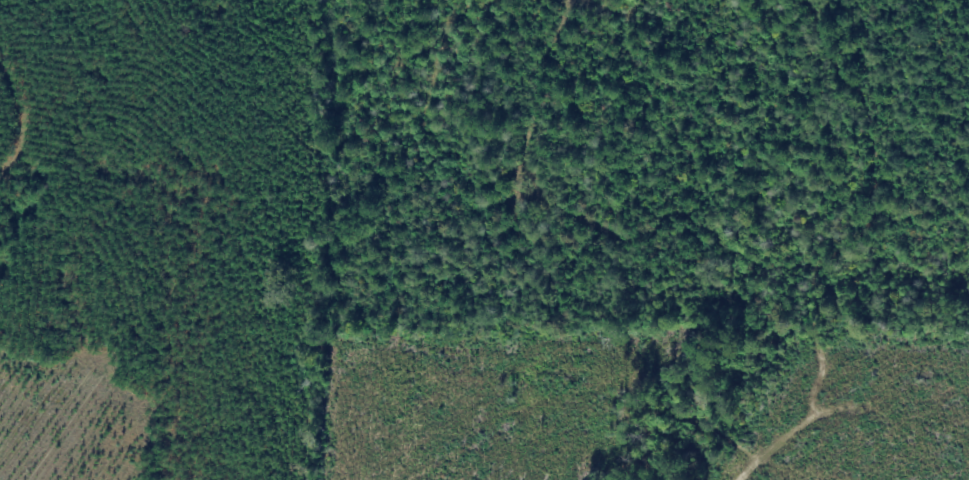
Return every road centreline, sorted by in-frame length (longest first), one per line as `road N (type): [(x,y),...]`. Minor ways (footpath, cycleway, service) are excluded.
road 1 (residential): [(0,11),(26,9),(130,83),(135,187),(287,479)]
road 2 (residential): [(695,479),(740,446),(864,187),(850,93),(765,0)]

